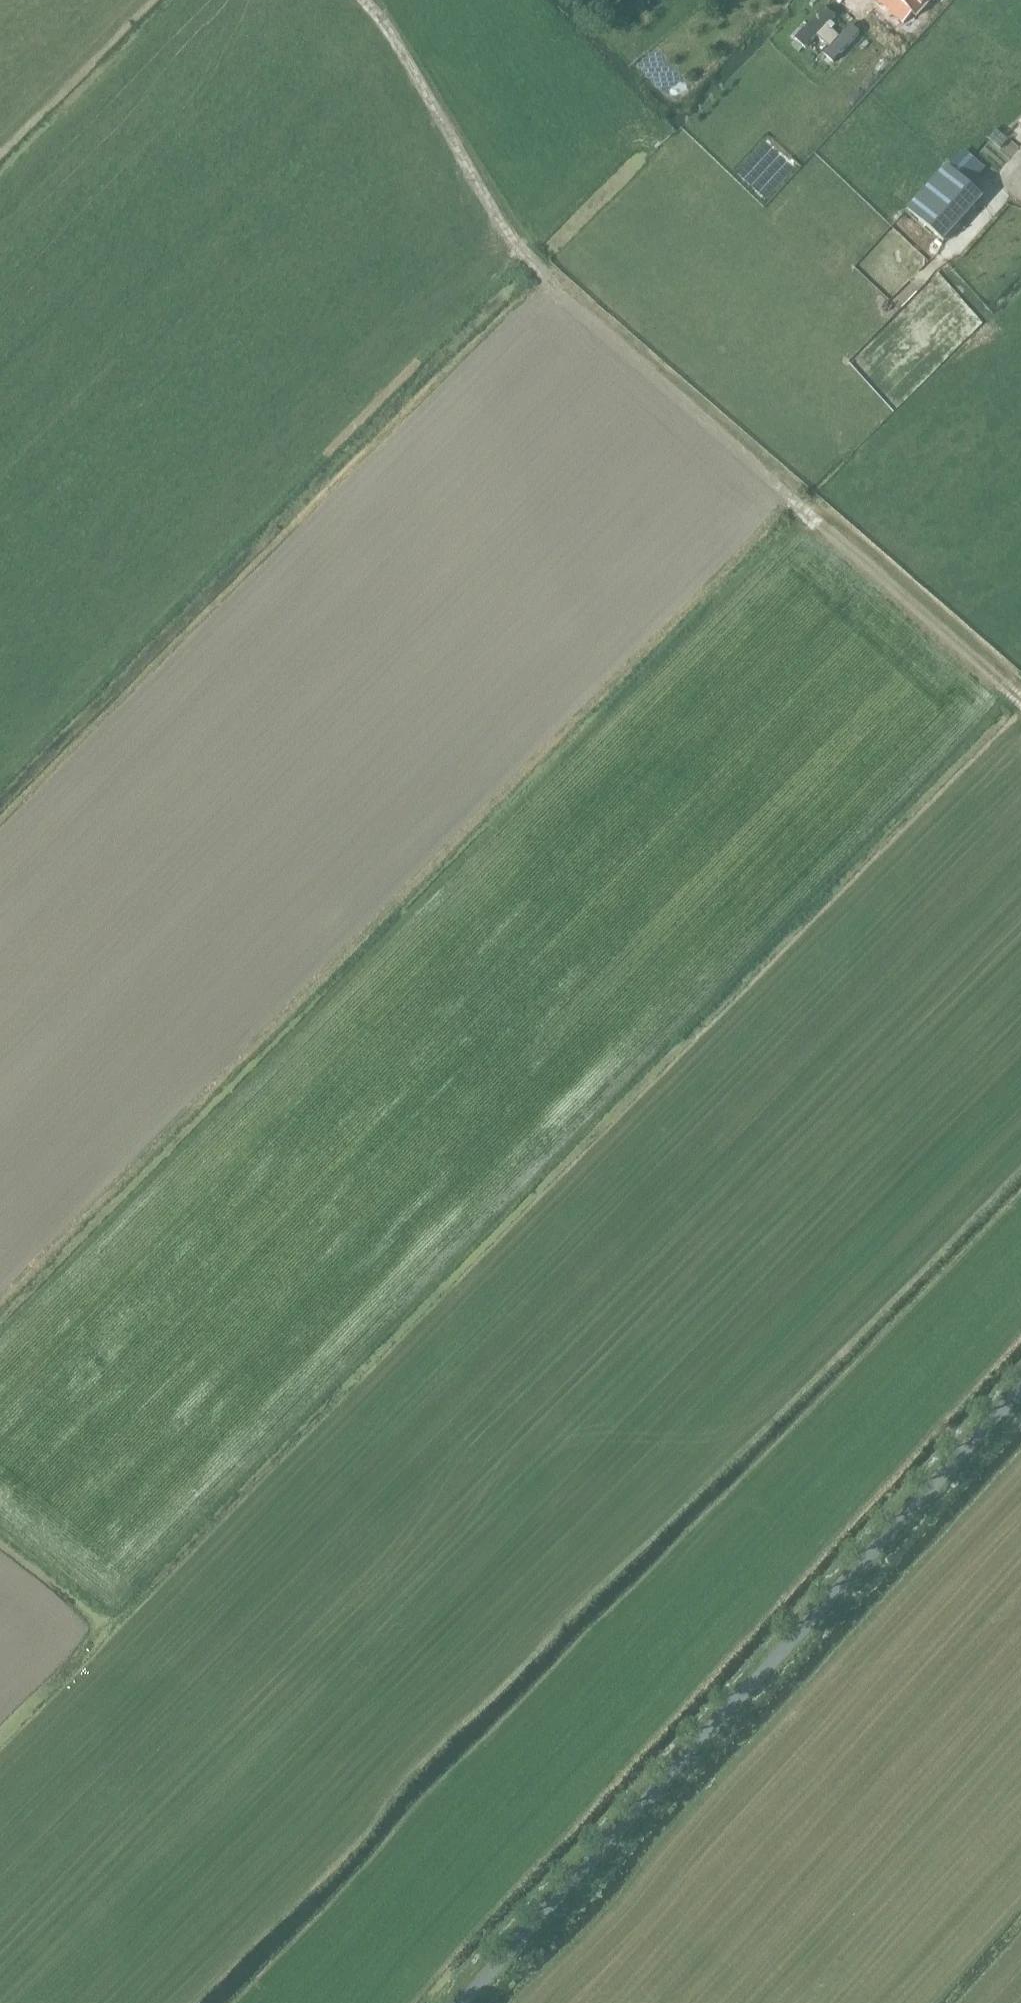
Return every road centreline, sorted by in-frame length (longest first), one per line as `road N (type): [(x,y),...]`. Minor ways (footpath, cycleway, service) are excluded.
road 1 (unclassified): [(463,2002),(1020,1399)]

